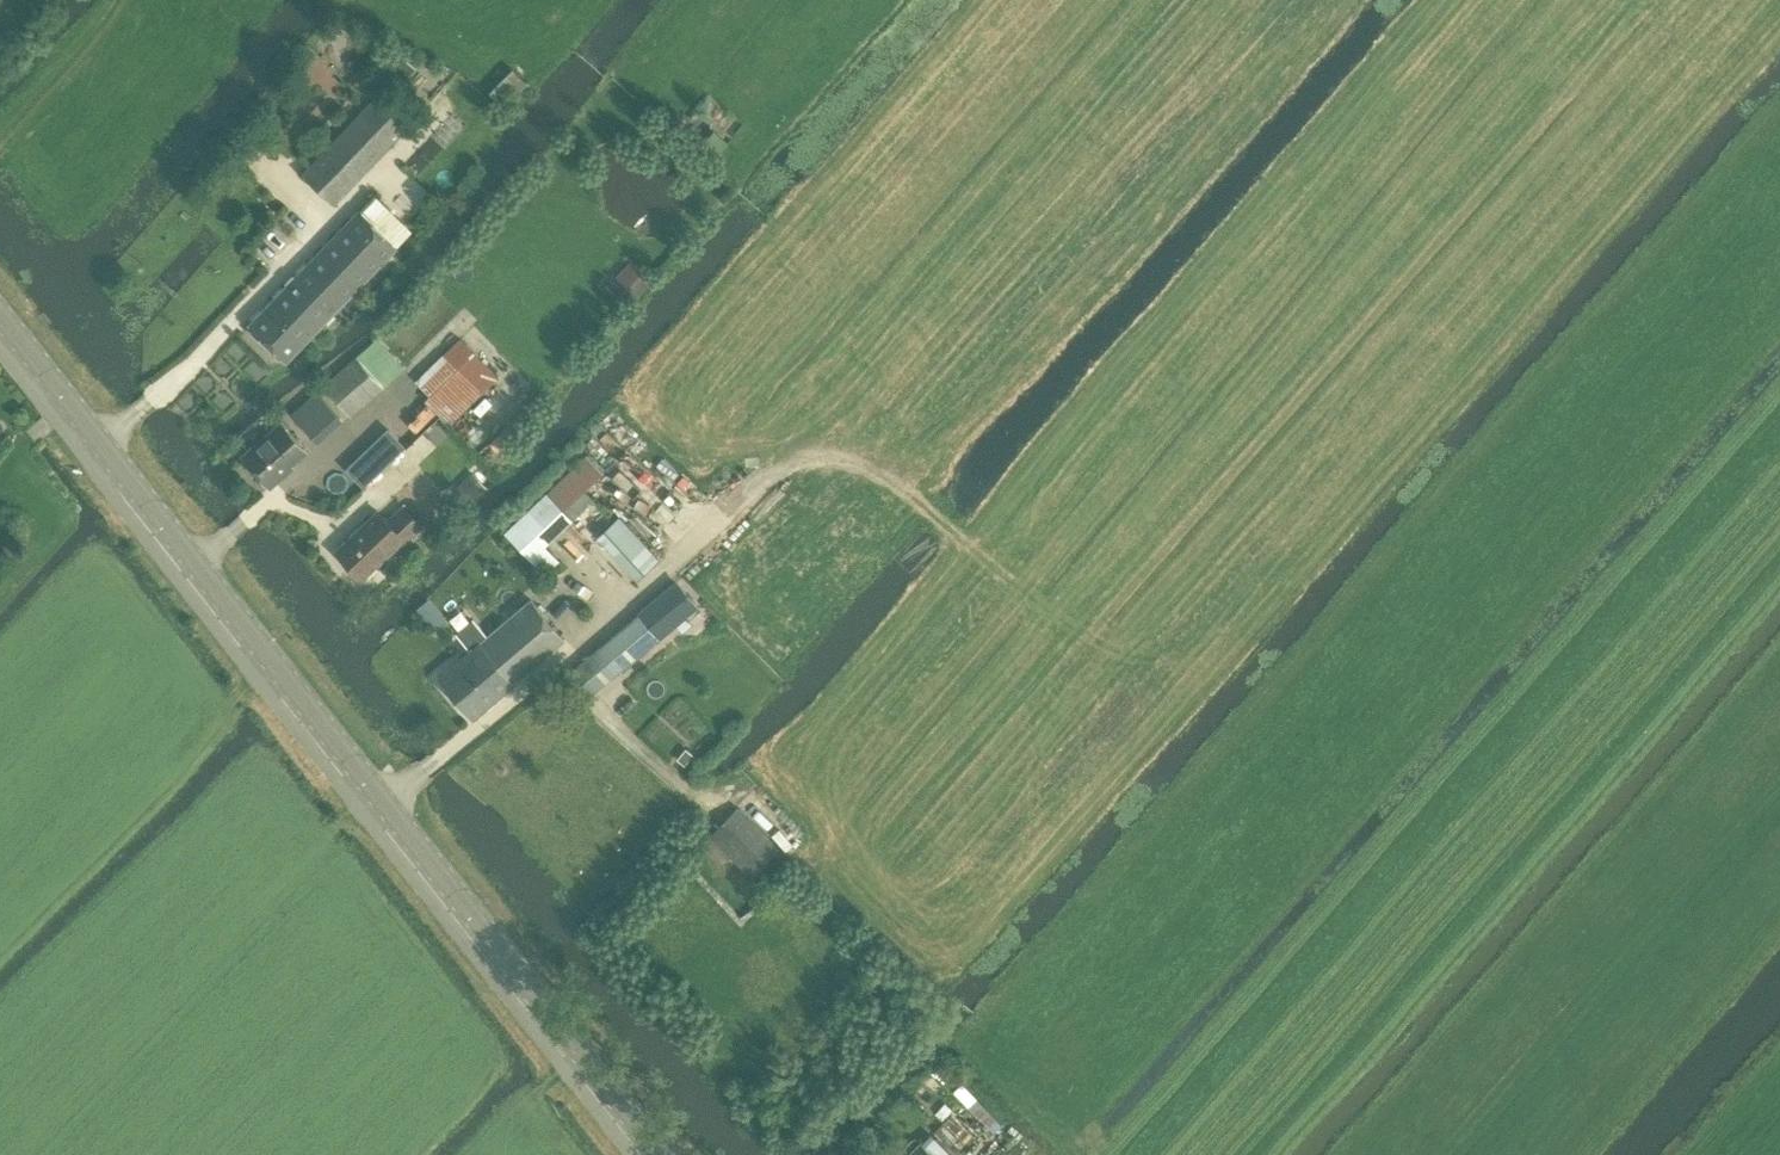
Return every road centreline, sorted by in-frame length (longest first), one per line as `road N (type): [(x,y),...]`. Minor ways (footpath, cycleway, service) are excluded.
road 1 (tertiary): [(662,1154),(0,314)]
road 2 (track): [(59,874),(278,670)]
road 3 (track): [(269,899),(381,801)]
road 4 (track): [(480,1154),(588,1058)]

